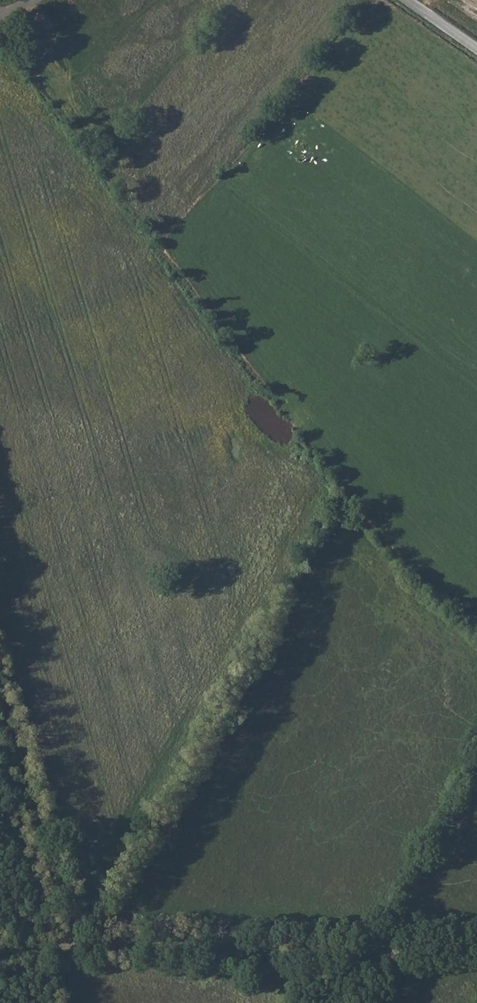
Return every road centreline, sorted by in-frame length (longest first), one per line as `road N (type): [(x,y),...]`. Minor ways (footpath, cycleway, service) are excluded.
road 1 (track): [(0,958),(126,941),(476,950)]
road 2 (track): [(0,706),(76,944)]

